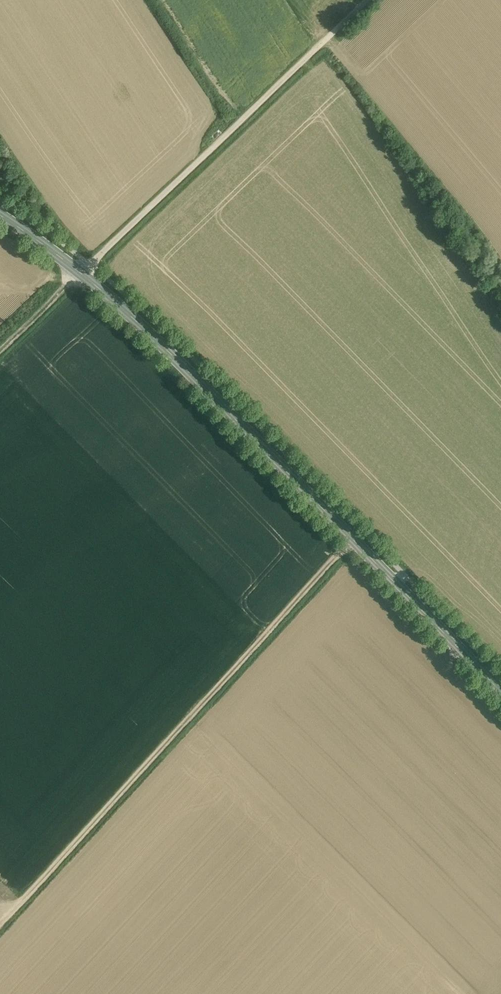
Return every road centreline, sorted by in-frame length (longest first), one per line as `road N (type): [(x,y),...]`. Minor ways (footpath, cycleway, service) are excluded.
road 1 (tertiary): [(81,274),(164,346),(500,692)]
road 2 (track): [(353,539),(0,924)]
road 3 (unclassified): [(366,0),(81,274)]

